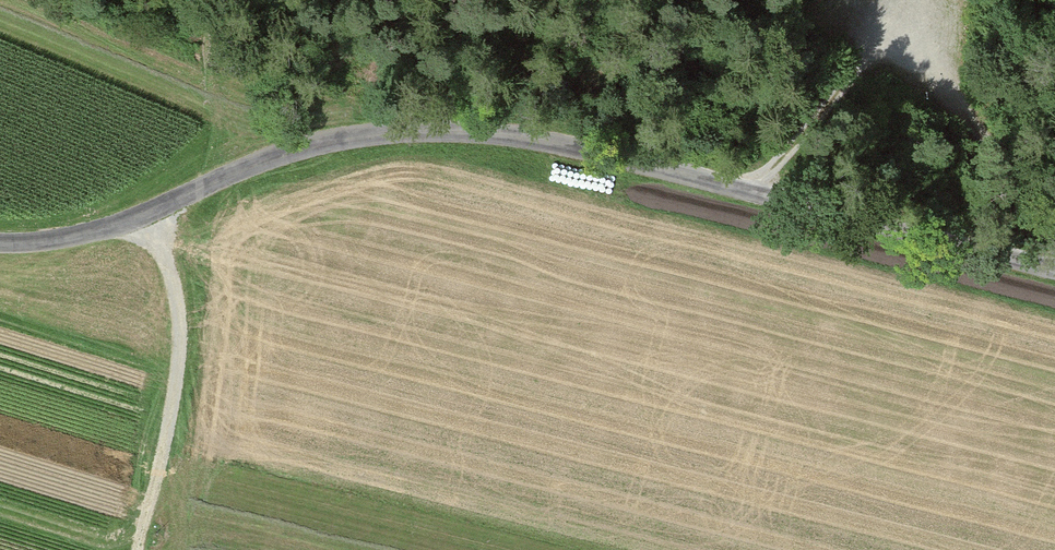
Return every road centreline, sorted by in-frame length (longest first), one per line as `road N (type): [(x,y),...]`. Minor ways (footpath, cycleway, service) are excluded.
road 1 (unclassified): [(0,241),(66,239),(151,215),(286,153),(428,129),(568,144),(1054,270)]
road 2 (track): [(1054,218),(978,132),(912,30),(858,72),(748,191)]
road 3 (track): [(140,549),(185,338),(151,215)]

